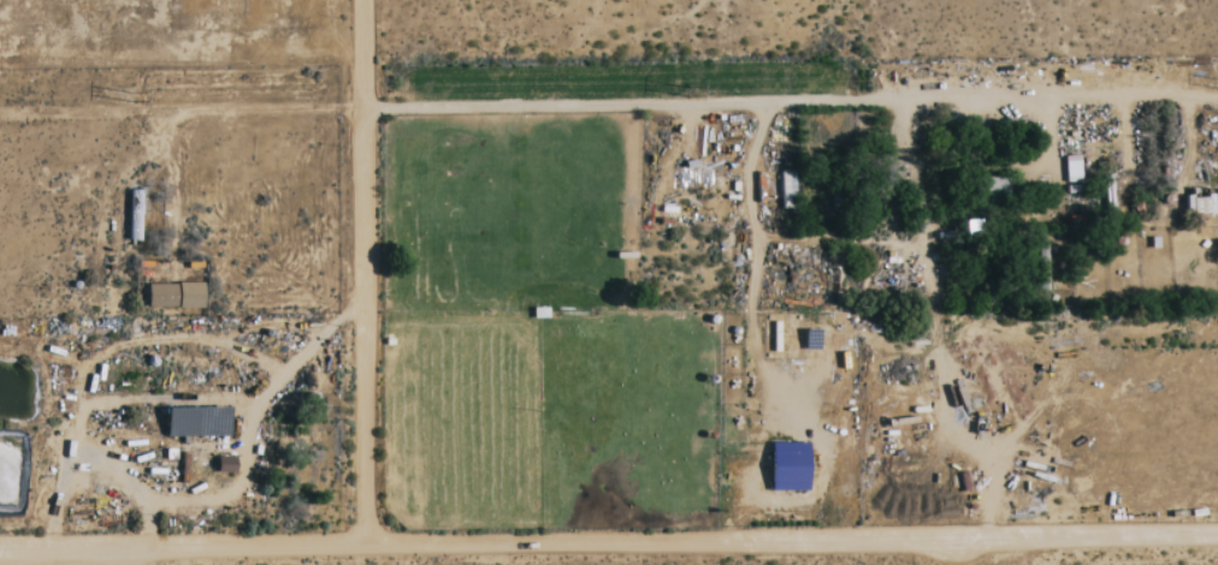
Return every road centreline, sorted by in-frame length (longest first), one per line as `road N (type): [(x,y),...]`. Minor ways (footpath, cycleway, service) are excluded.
road 1 (track): [(0,547),(1217,532)]
road 2 (track): [(1217,102),(0,114)]
road 3 (track): [(366,542),(366,0)]

